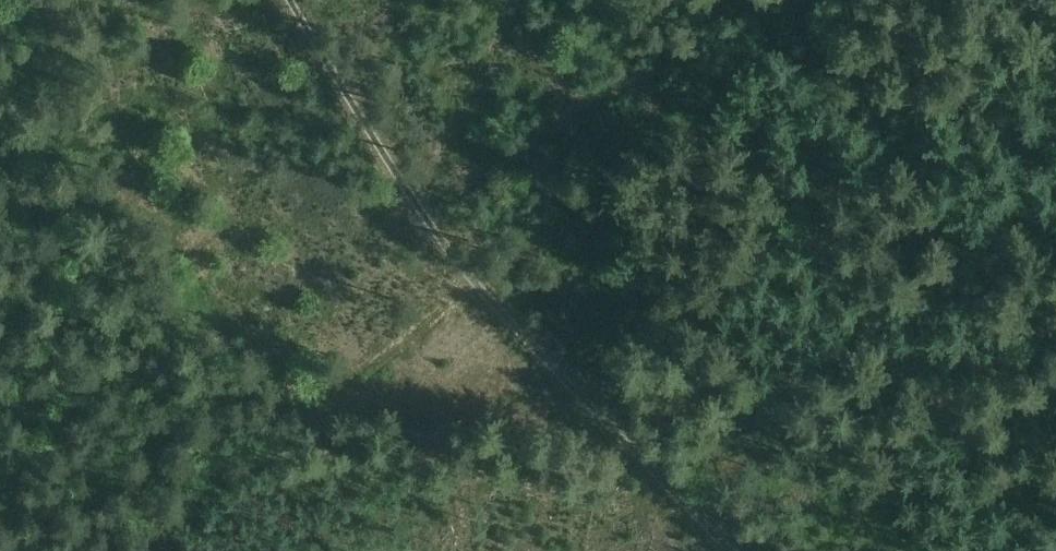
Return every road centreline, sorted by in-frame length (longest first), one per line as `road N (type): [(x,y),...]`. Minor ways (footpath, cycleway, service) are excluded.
road 1 (track): [(731,550),(422,219),(291,0)]

